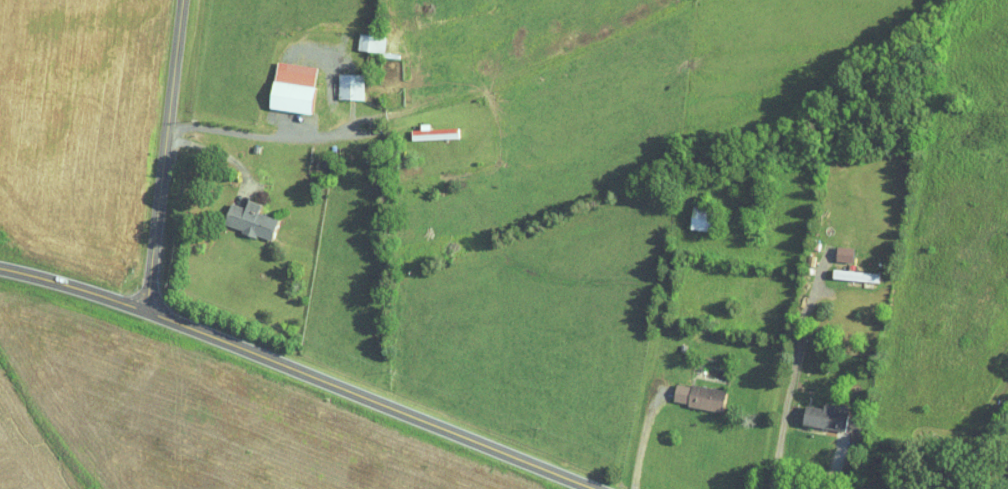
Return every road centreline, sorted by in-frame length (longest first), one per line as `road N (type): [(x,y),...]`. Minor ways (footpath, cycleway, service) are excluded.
road 1 (secondary): [(592,488),(146,312),(0,269)]
road 2 (residential): [(146,312),(182,0)]

